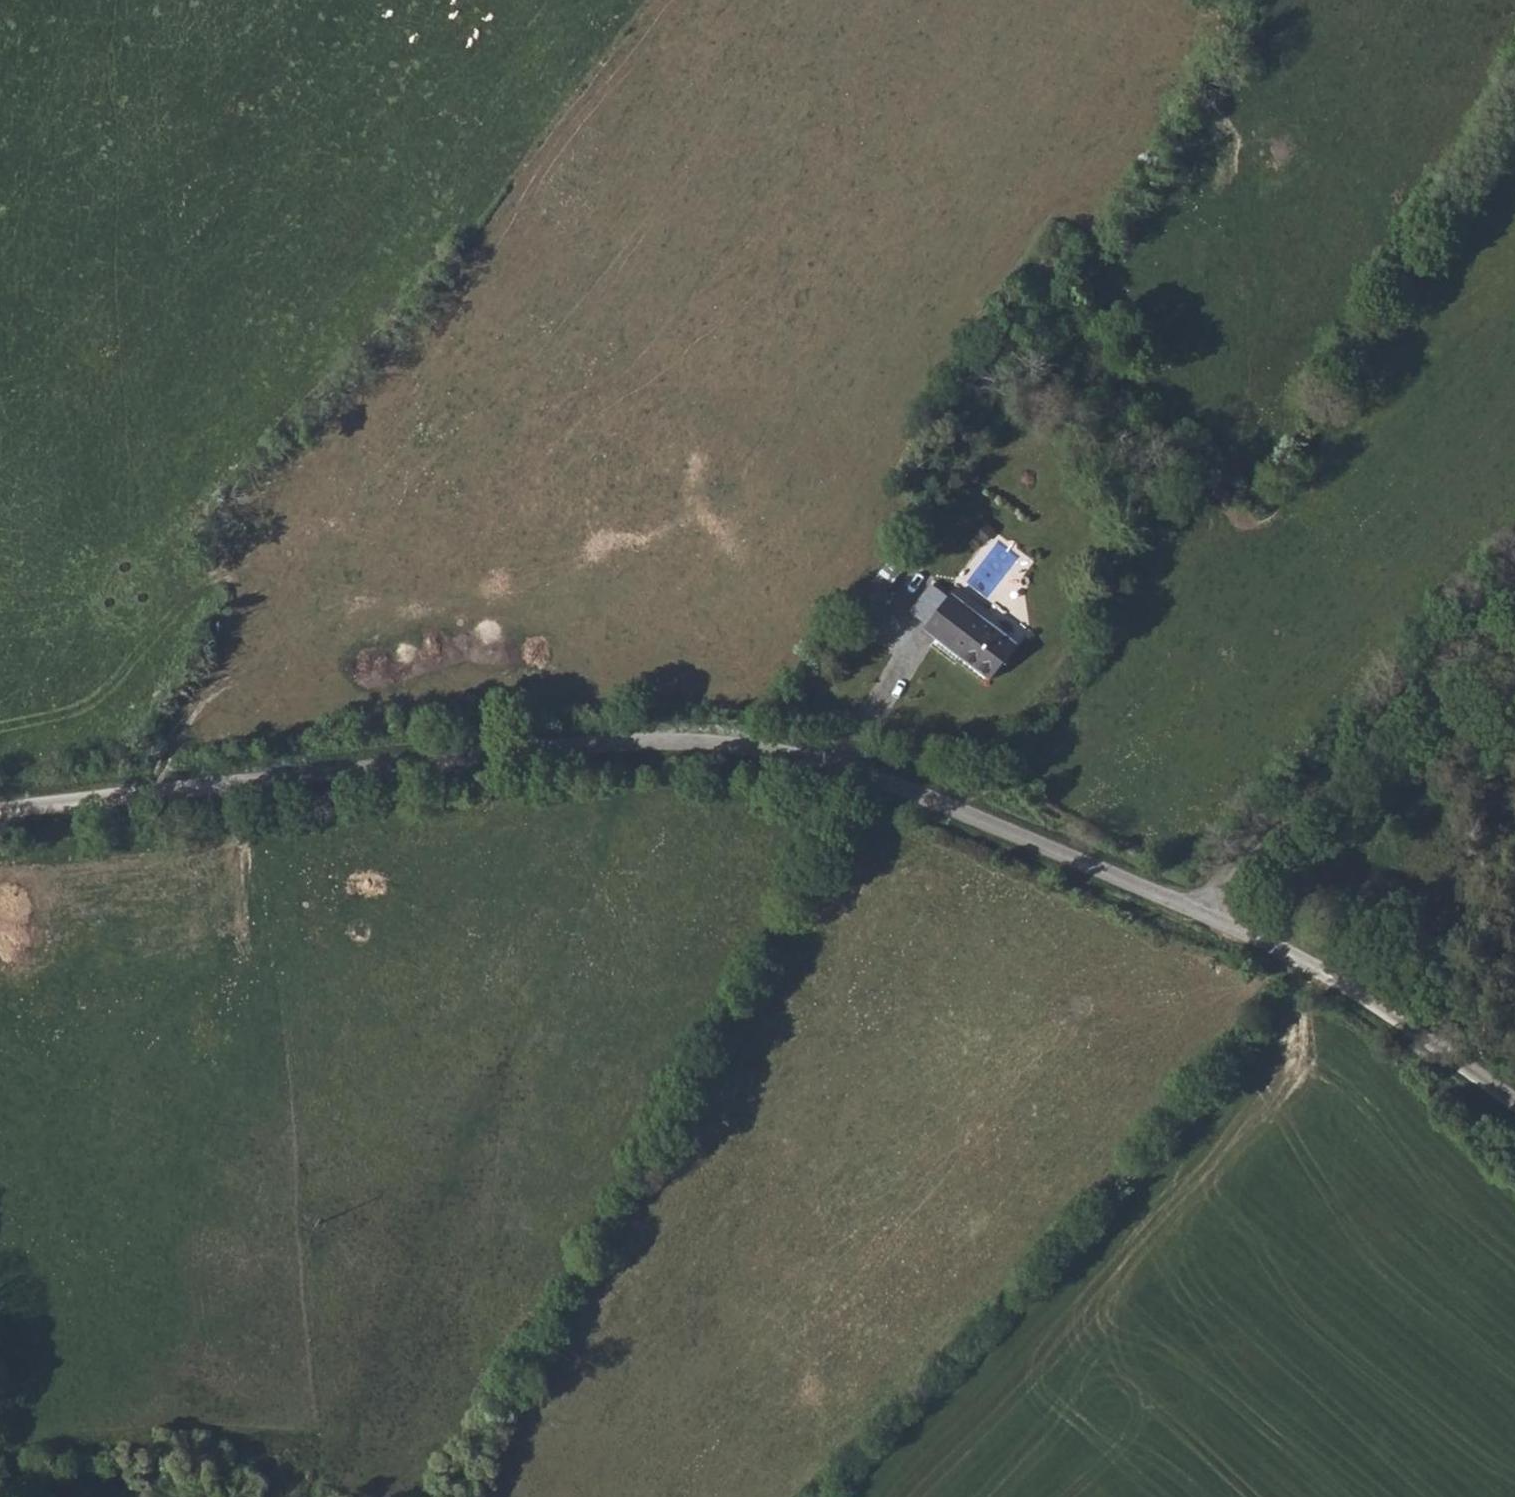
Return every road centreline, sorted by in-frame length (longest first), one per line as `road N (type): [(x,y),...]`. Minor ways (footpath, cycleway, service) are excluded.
road 1 (unclassified): [(1191,907),(845,764),(727,740),(543,746),(0,812)]
road 2 (unclassified): [(1191,907),(1500,613)]
road 3 (unclassified): [(1514,1108),(1296,954),(1191,907)]

